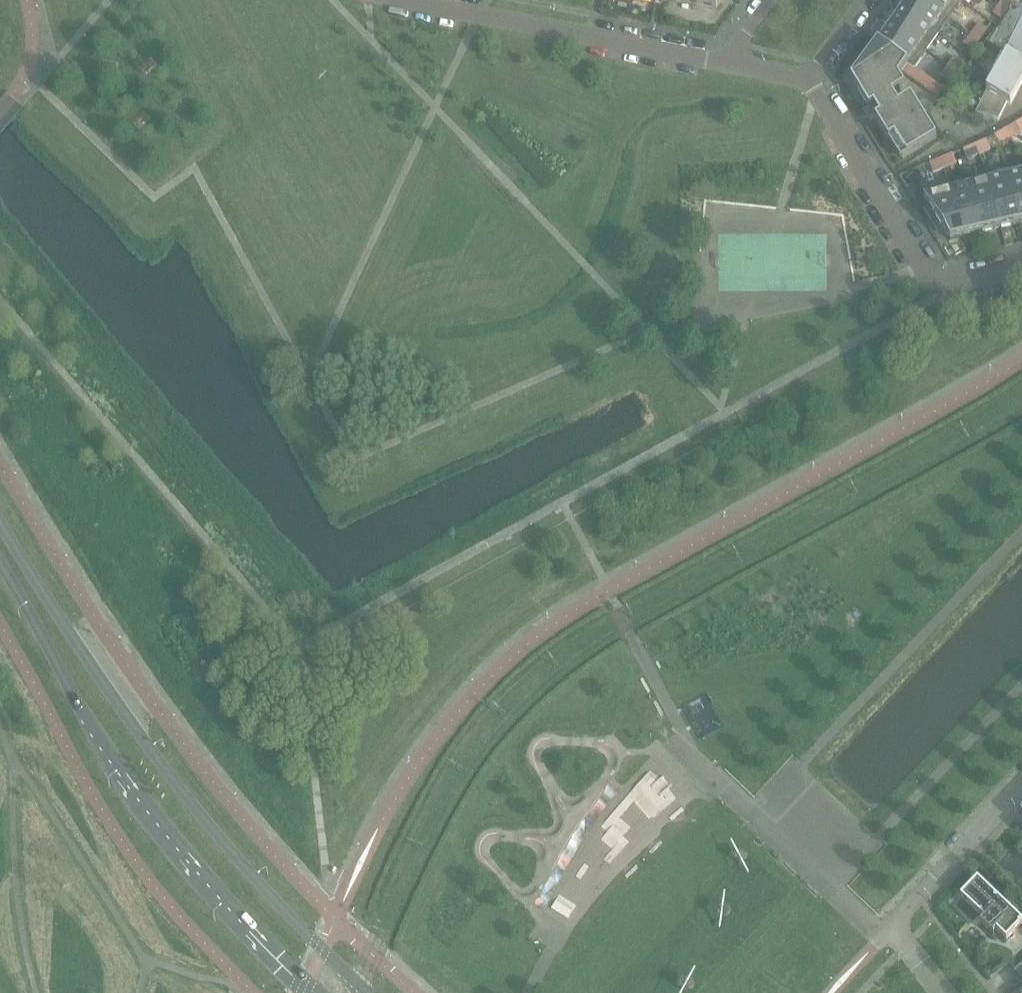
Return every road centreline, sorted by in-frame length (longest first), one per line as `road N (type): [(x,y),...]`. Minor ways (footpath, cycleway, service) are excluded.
road 1 (secondary): [(366,992),(182,791),(0,518)]
road 2 (secondary): [(0,562),(117,760),(200,864),(322,992)]
road 3 (residential): [(1021,267),(952,283),(923,267),(809,78)]
road 4 (residential): [(726,63),(415,0)]
road 5 (residential): [(943,992),(892,927),(1021,790)]

